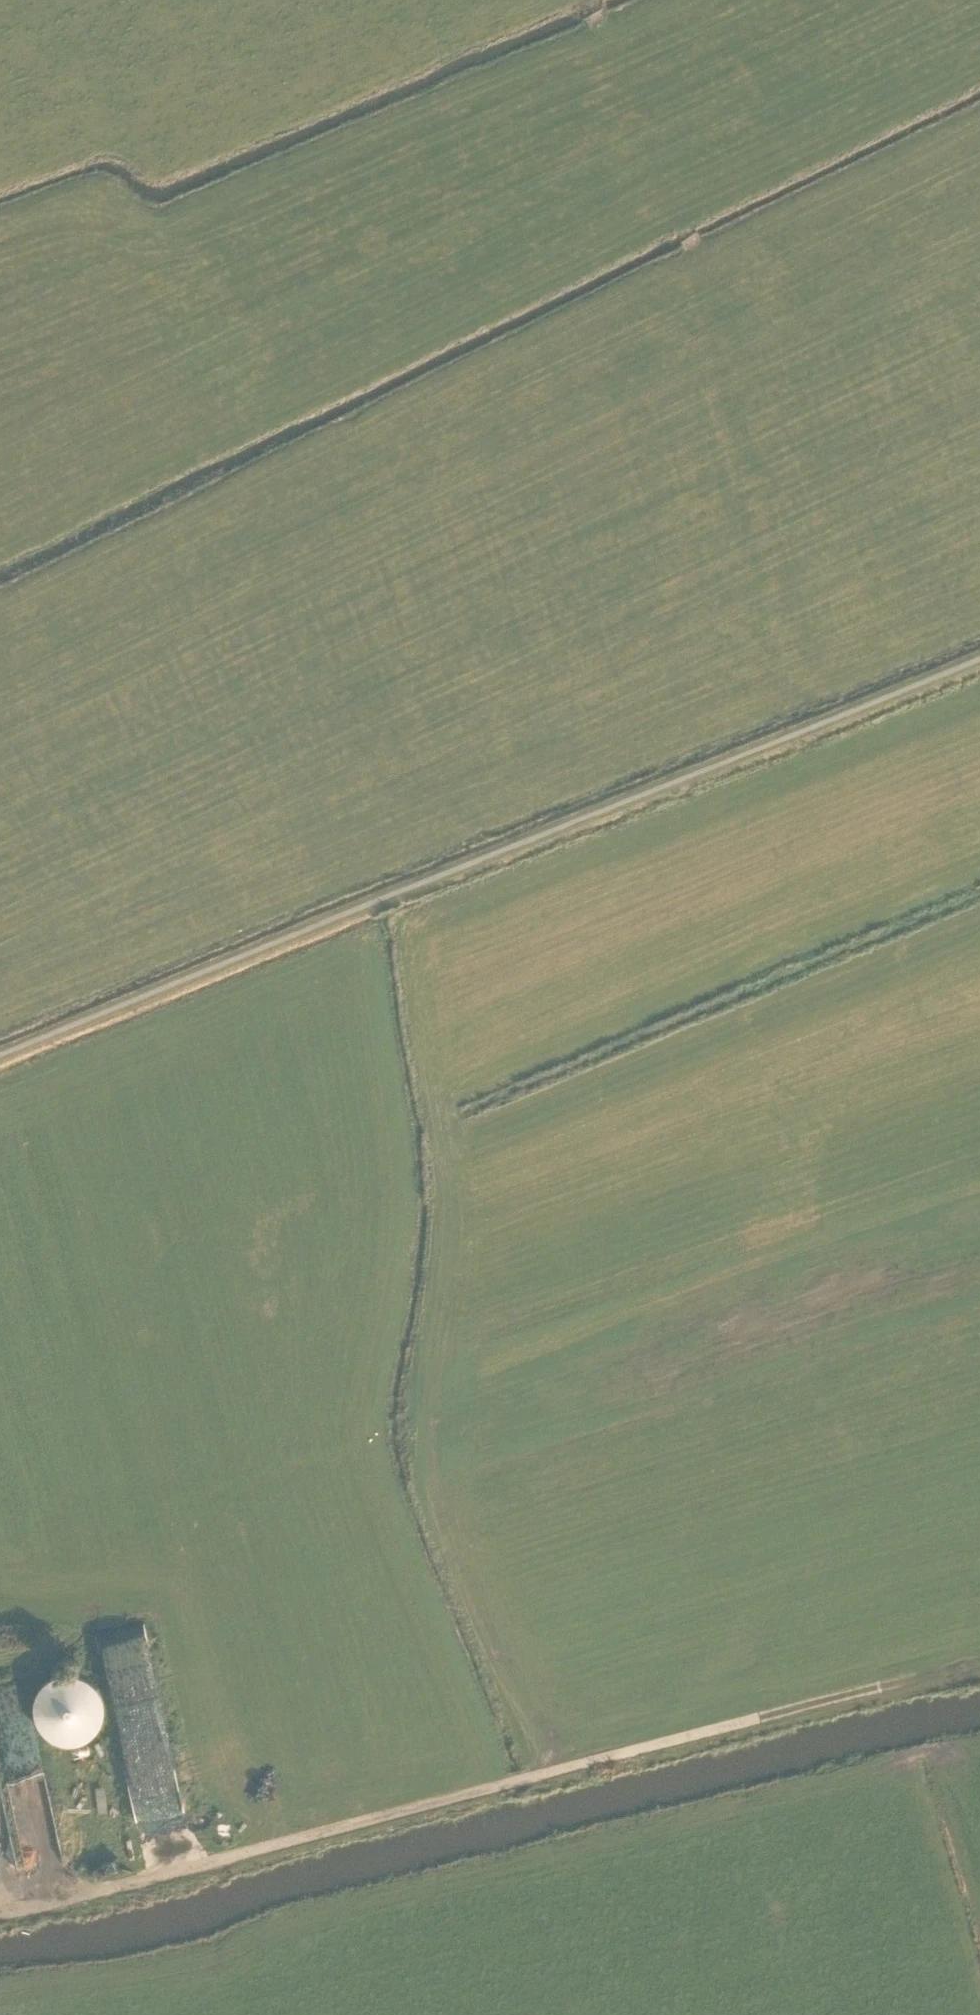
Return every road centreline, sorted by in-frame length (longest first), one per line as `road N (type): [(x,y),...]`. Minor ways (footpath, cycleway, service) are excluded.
road 1 (track): [(895,1678),(135,1880),(0,1903)]

